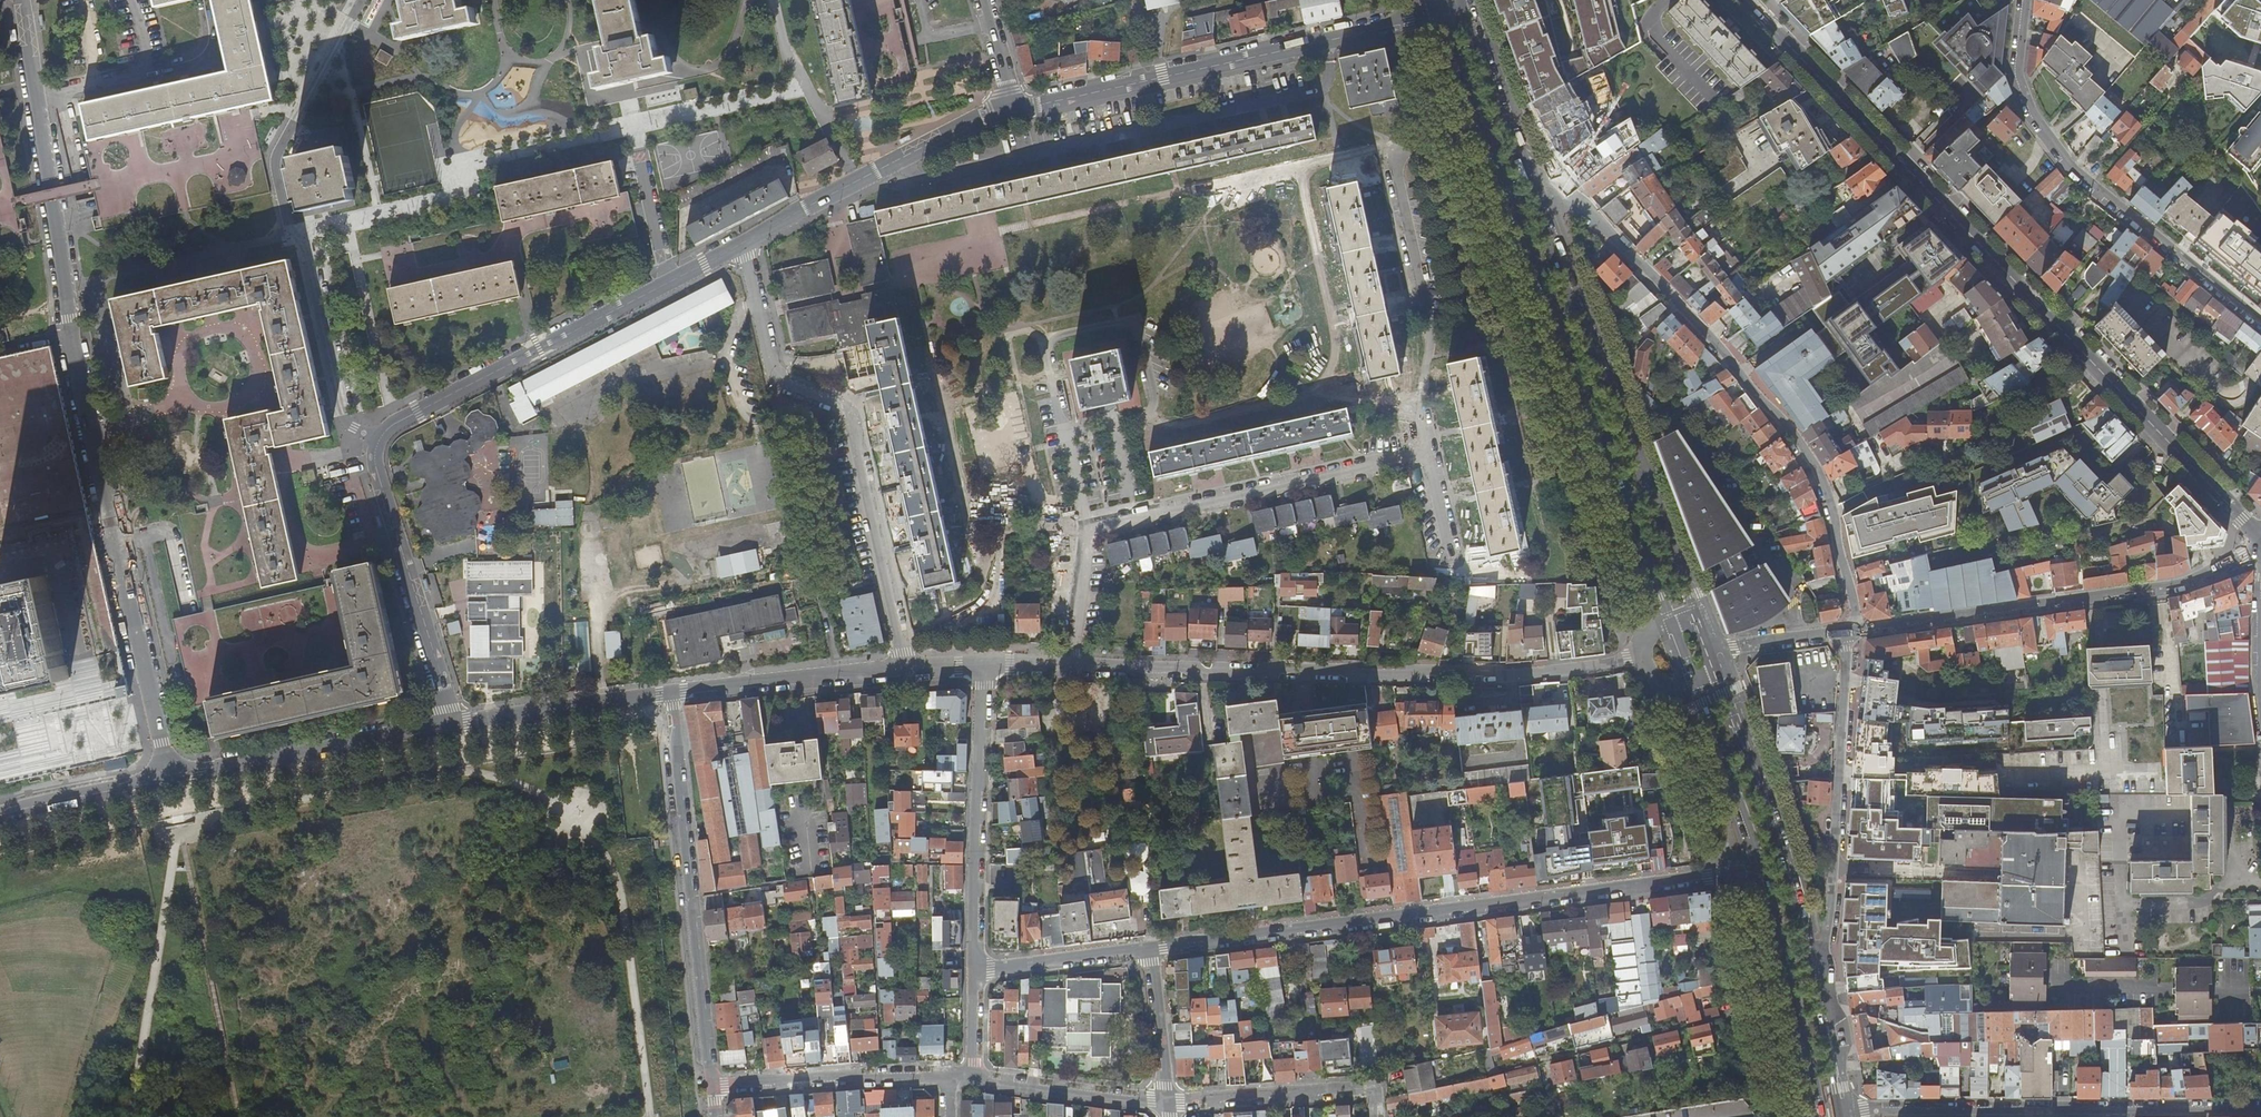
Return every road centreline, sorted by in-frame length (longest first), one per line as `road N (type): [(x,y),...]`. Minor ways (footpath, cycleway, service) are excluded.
road 1 (residential): [(20,0),(68,320),(168,776)]
road 2 (tertiary): [(1741,0),(2258,539)]
road 3 (secondary): [(1439,11),(1668,623)]
road 4 (residential): [(1151,948),(1758,868)]
road 5 (residential): [(1641,659),(1477,680),(1069,667)]
road 6 (residential): [(1531,181),(1551,190),(1745,373),(1811,473),(1837,545),(1848,631)]
road 7 (residential): [(379,443),(344,408),(276,171),(284,142),(363,0)]
road 8 (residential): [(906,670),(844,409),(774,382),(744,246)]
road 9 (secondary): [(1700,612),(1531,181)]
road 10 (residential): [(1014,109),(1439,11)]
road 11 (residential): [(2025,0),(2016,77),(2054,148),(2260,321)]
road 12 (residential): [(2258,539),(2242,555),(2172,587),(1848,631)]
road 13 (residential): [(744,246),(400,421),(379,443)]
road 14 (residential): [(1850,1111),(2260,1107)]
road 15 (residential): [(714,1087),(673,692)]
road 16 (residential): [(1084,525),(1425,453)]
road 17 (residential): [(1812,971),(1822,963),(1848,631)]
road 18 (residential): [(1066,436),(1047,343),(1111,321),(1139,337),(1154,406),(1140,422),(1113,425)]
road 19 (secondary): [(1812,971),(1775,834),(1720,676)]
road 20 (residential): [(982,667),(978,972)]
road 21 (residential): [(1014,109),(744,246)]
road 22 (residential): [(457,723),(168,776)]
road 23 (residential): [(379,443),(375,469),(457,723)]
road 24 (secondary): [(1758,868),(1817,1116)]
road 25 (residential): [(714,1087),(949,1076)]
road 26 (residential): [(906,670),(673,692)]
road 27 (residential): [(1375,1116),(1367,1088),(1168,1102)]
road 28 (residential): [(673,692),(457,723)]
road 29 (secondary): [(1691,686),(1758,868)]
road 30 (residential): [(977,1076),(1168,1102)]
road 31 (secondary): [(1531,181),(1464,3)]
road 32 (residential): [(978,972),(1151,948)]
road 33 (residential): [(168,776),(0,817)]
road 34 (residential): [(1168,1102),(1151,948)]
road 35 (secondary): [(1842,1111),(1812,971)]
road 36 (residential): [(1069,667),(1084,525)]
road 37 (residential): [(1848,631),(1712,649)]

